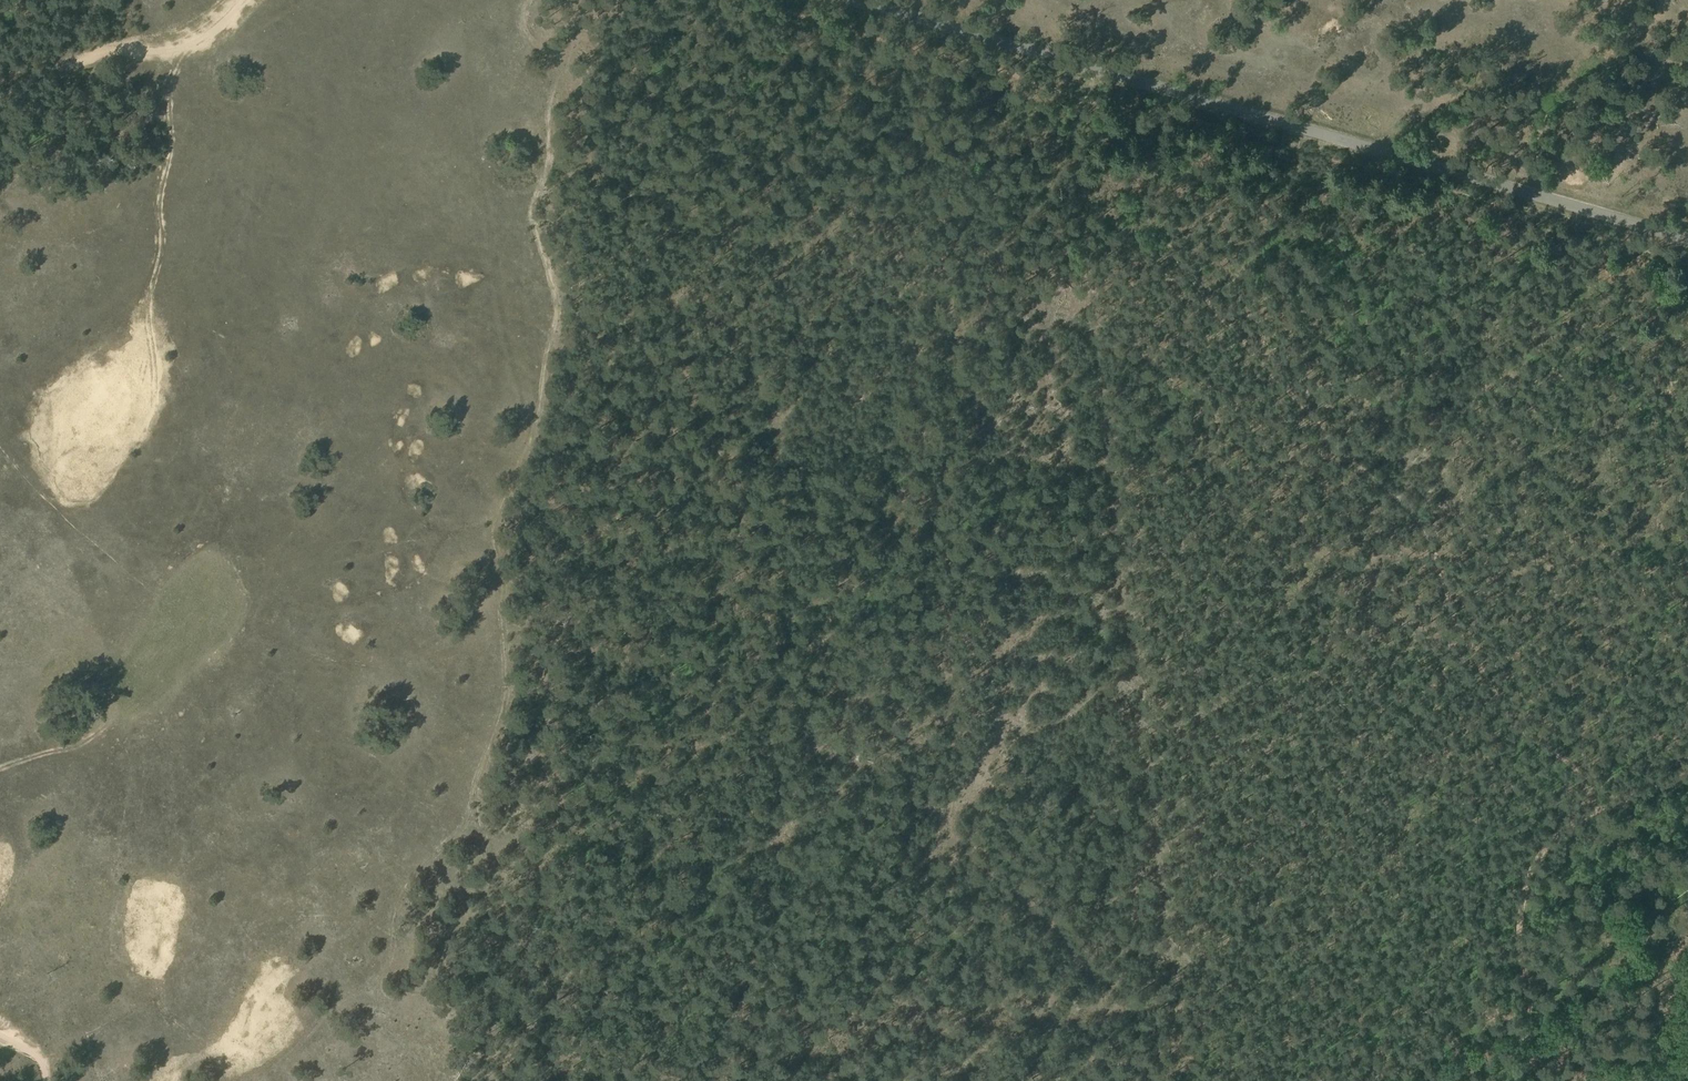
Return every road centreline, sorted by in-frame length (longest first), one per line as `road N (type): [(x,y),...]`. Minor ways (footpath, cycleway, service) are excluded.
road 1 (unclassified): [(1687,239),(859,0)]
road 2 (track): [(1547,1080),(1537,1059),(1519,921),(1528,880),(1556,834),(1618,802)]

